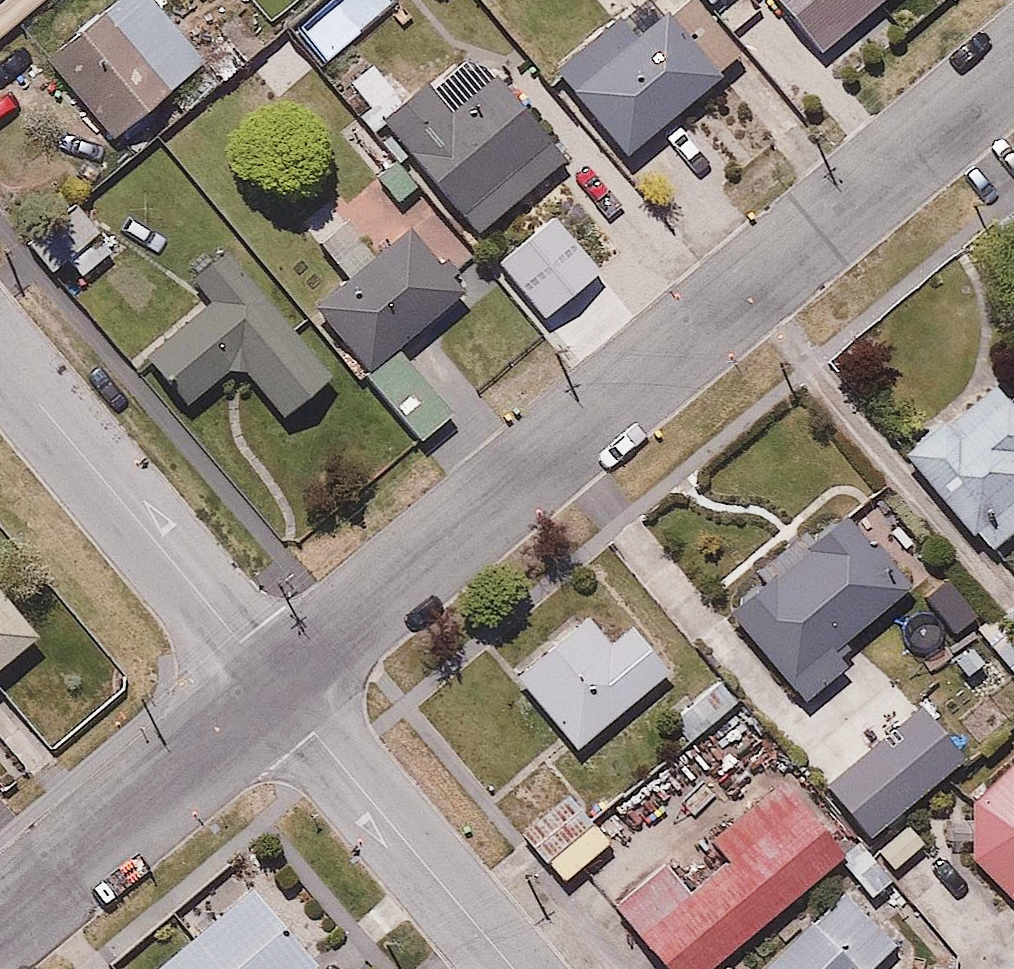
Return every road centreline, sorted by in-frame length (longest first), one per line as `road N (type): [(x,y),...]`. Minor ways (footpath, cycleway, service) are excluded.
road 1 (residential): [(1013,70),(279,693)]
road 2 (residential): [(279,693),(0,359)]
road 3 (residential): [(279,693),(0,926)]
road 4 (residential): [(510,968),(279,693)]

